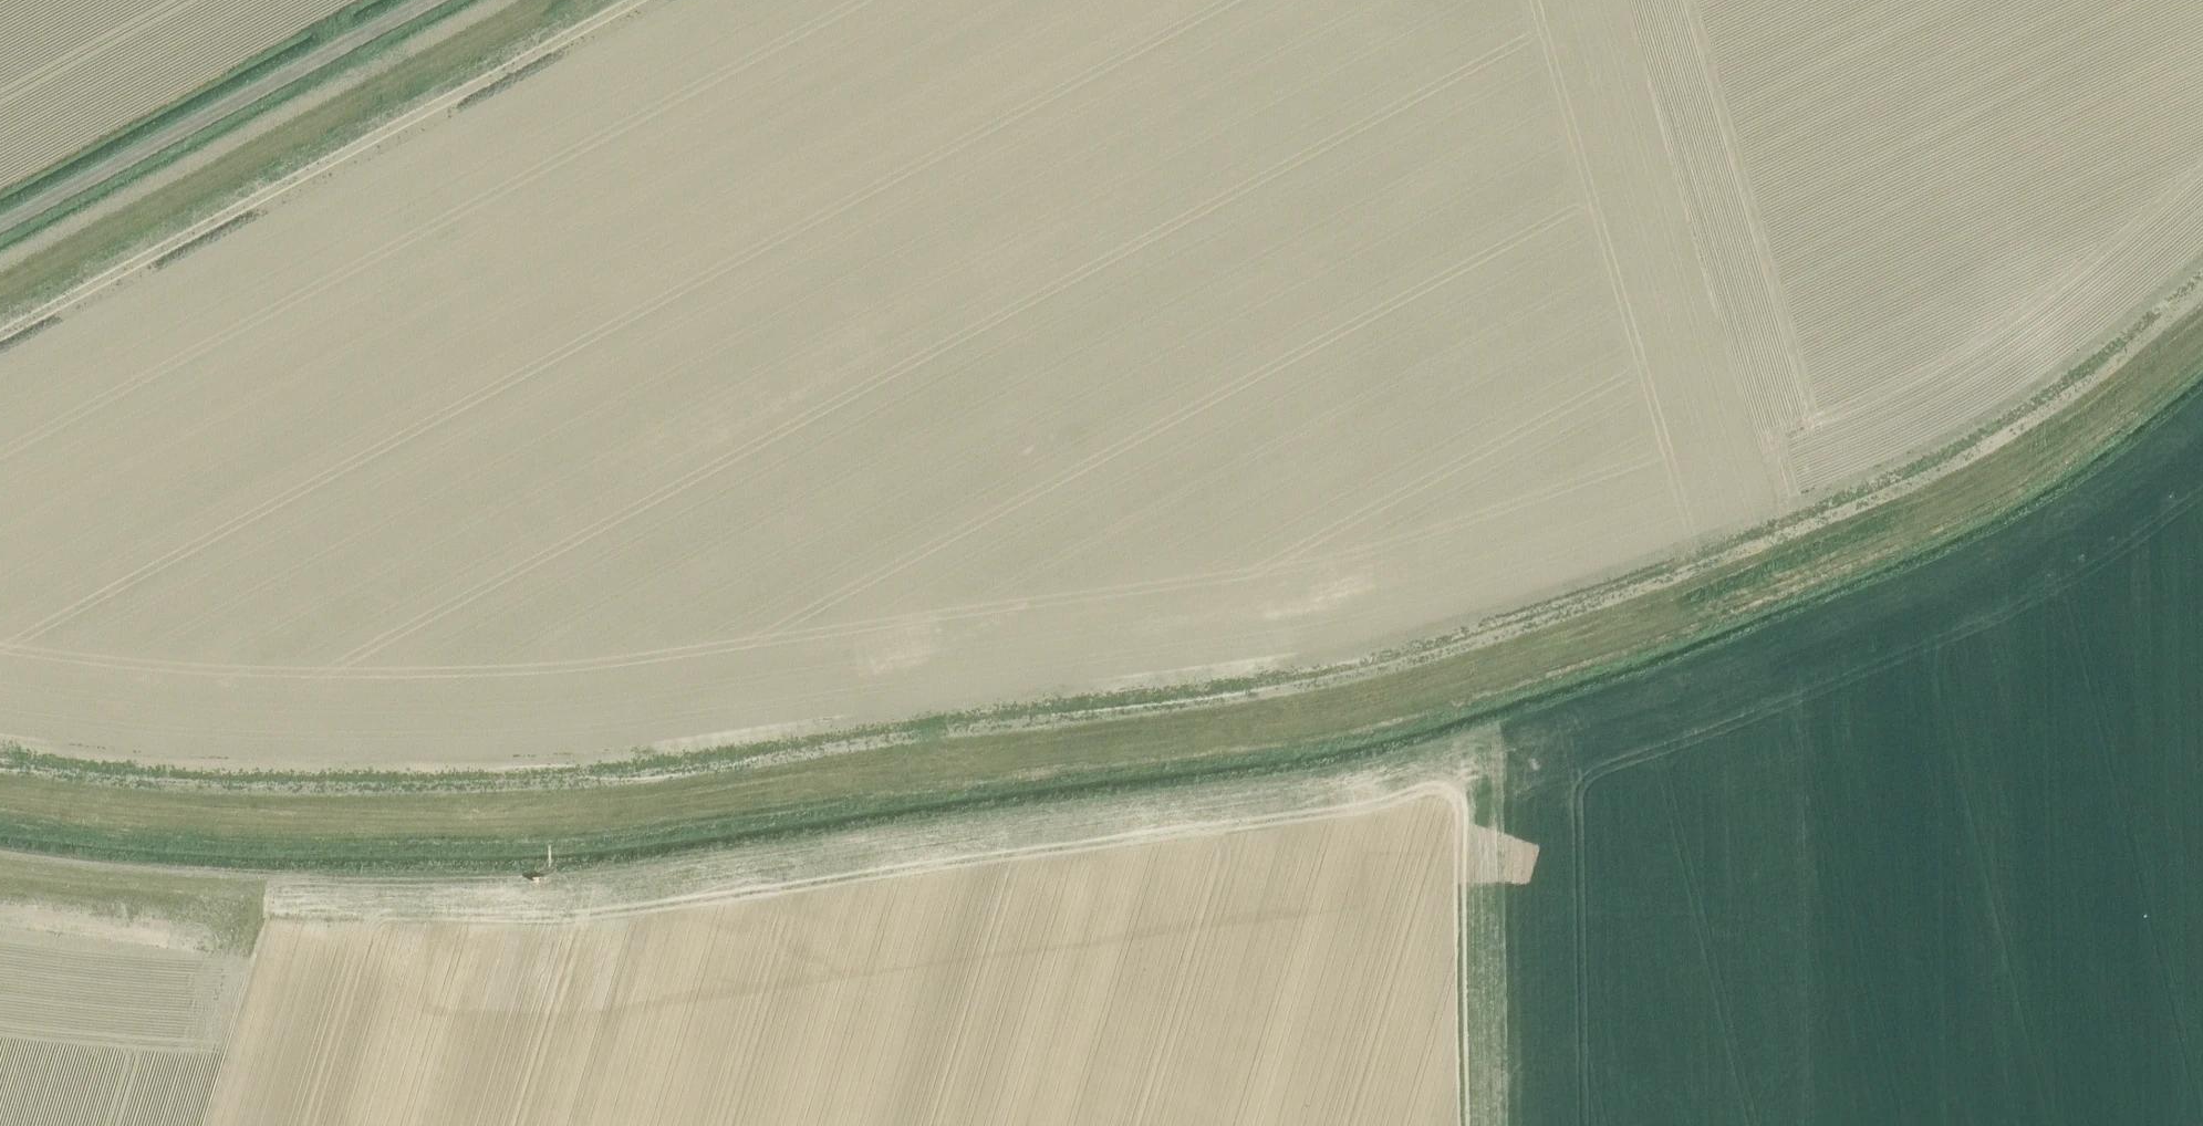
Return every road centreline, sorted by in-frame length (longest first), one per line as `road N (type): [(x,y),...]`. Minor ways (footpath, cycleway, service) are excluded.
road 1 (unclassified): [(0,227),(429,0)]

